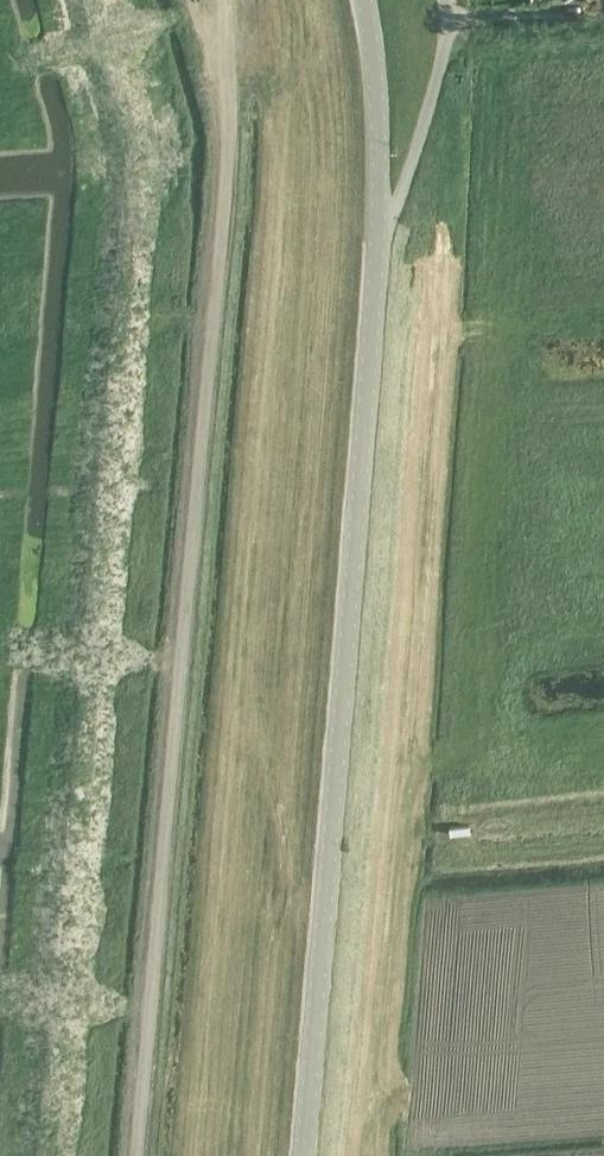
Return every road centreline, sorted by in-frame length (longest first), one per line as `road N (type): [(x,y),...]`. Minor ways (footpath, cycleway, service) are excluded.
road 1 (unclassified): [(134,1155),(222,162),(220,0)]
road 2 (tertiary): [(301,1155),(375,237)]
road 3 (residential): [(375,237),(430,96),(445,0)]
road 4 (tertiary): [(375,237),(363,0)]
road 5 (track): [(603,6),(446,17)]

